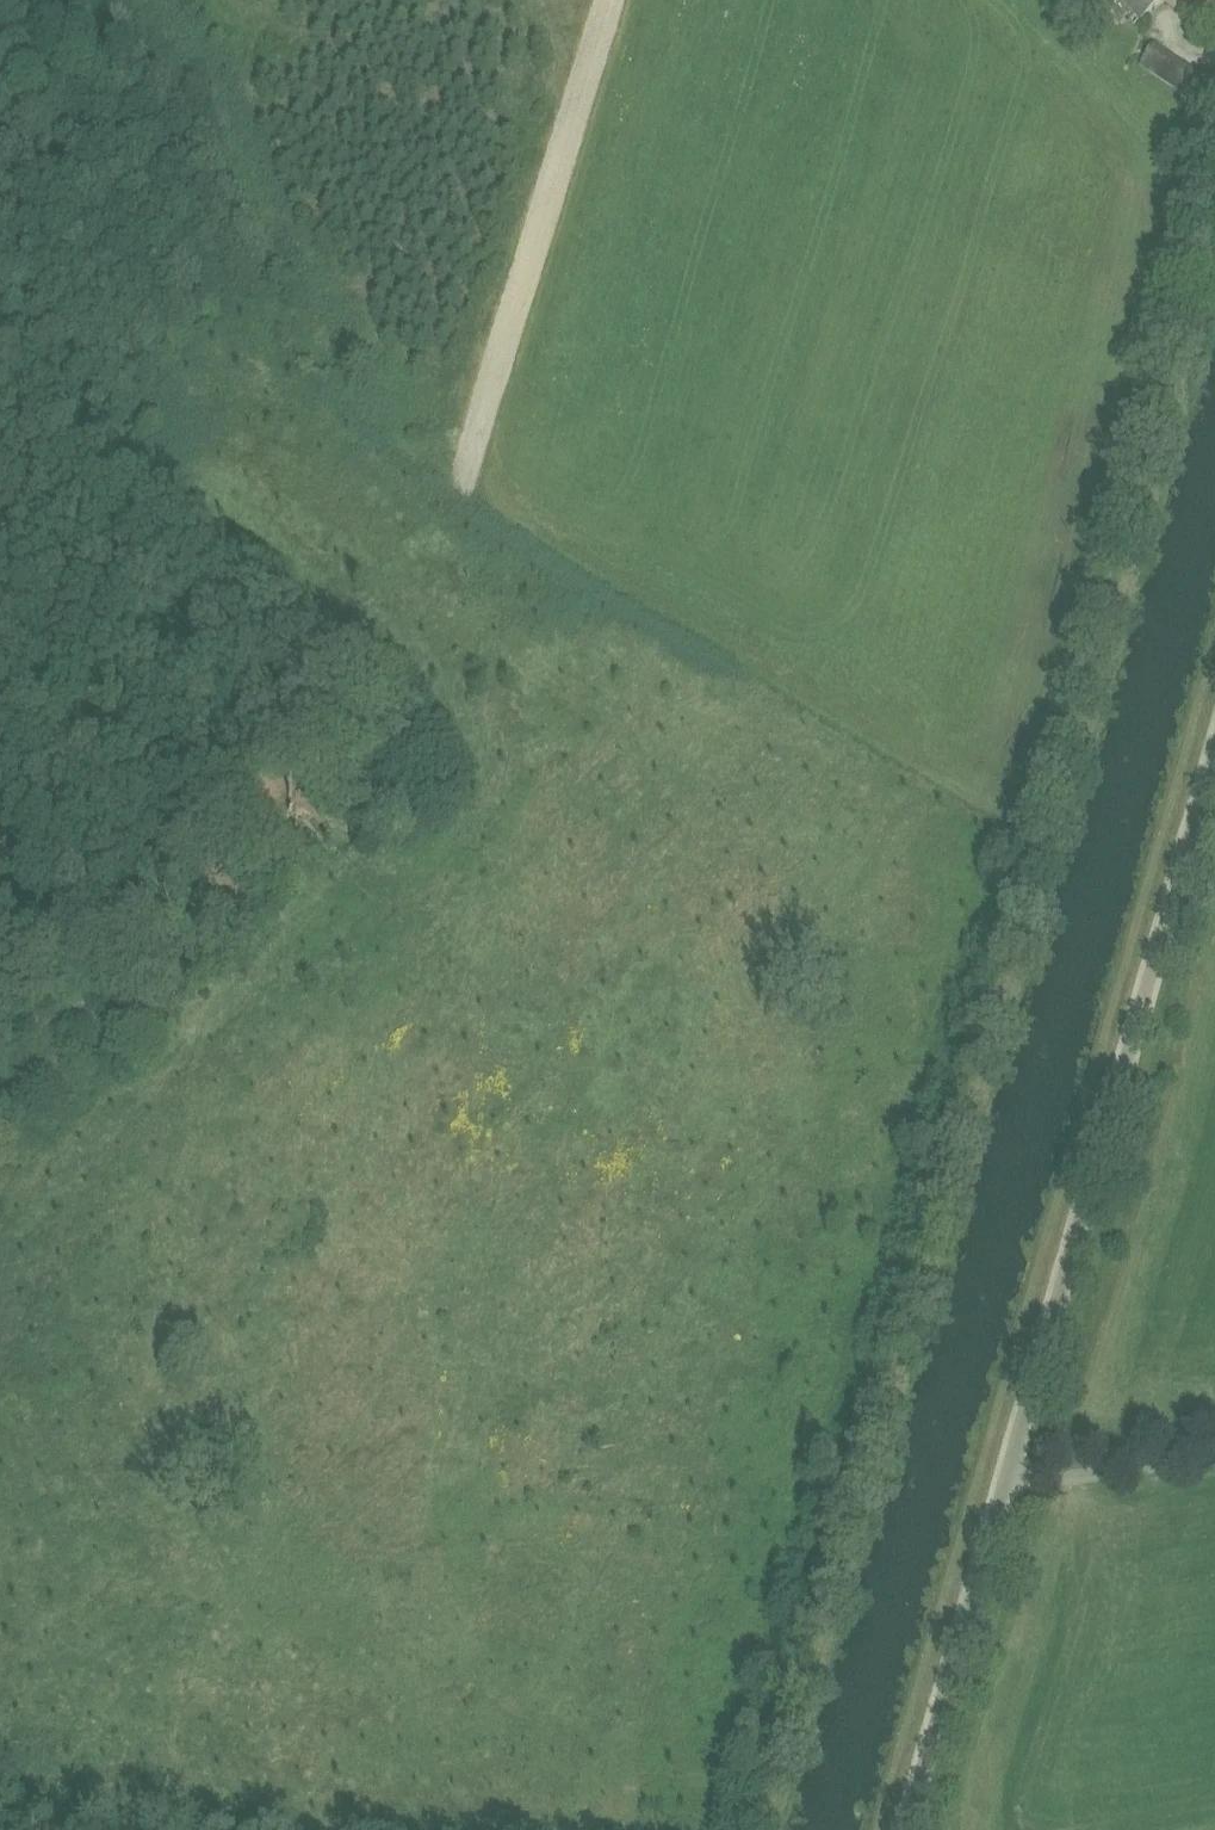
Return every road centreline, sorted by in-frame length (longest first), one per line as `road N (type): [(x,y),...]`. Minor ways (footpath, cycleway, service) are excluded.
road 1 (unclassified): [(905,1829),(1214,778)]
road 2 (track): [(304,946),(197,1062),(98,1104),(0,1212)]

